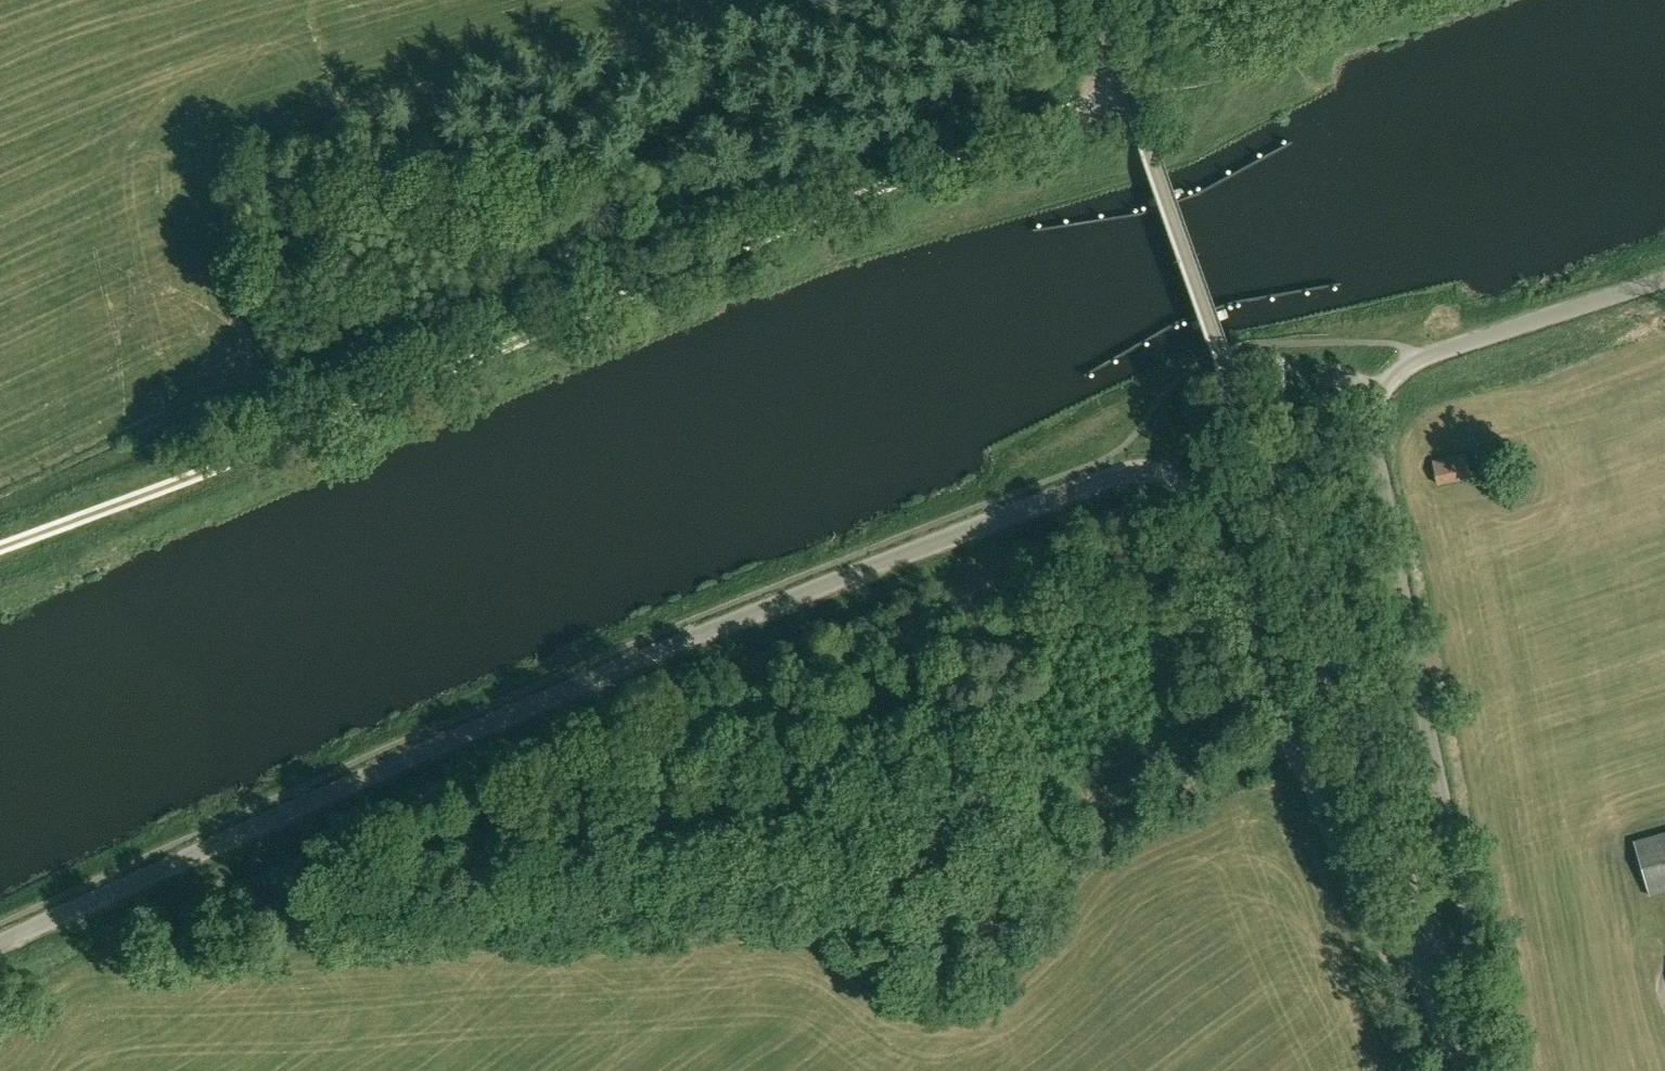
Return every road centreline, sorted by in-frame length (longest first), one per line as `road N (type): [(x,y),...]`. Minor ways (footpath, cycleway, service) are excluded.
road 1 (unclassified): [(0,945),(399,763),(1117,470)]
road 2 (unclassified): [(1430,971),(1130,89)]
road 3 (track): [(1289,741),(1188,774),(994,794),(959,789),(854,732),(796,718),(552,781),(469,779),(399,763)]
road 4 (unclassified): [(359,411),(1130,89)]
road 5 (unclassified): [(1485,1070),(1488,1016),(1371,442),(1382,388),(1421,361)]
road 6 (unclassified): [(1430,971),(1406,964),(1376,933),(1352,887),(1289,741),(1211,507),(1172,475),(1117,470)]
road 7 (track): [(0,554),(88,532),(359,411)]
road 8 (unclassified): [(1664,282),(1421,361)]

